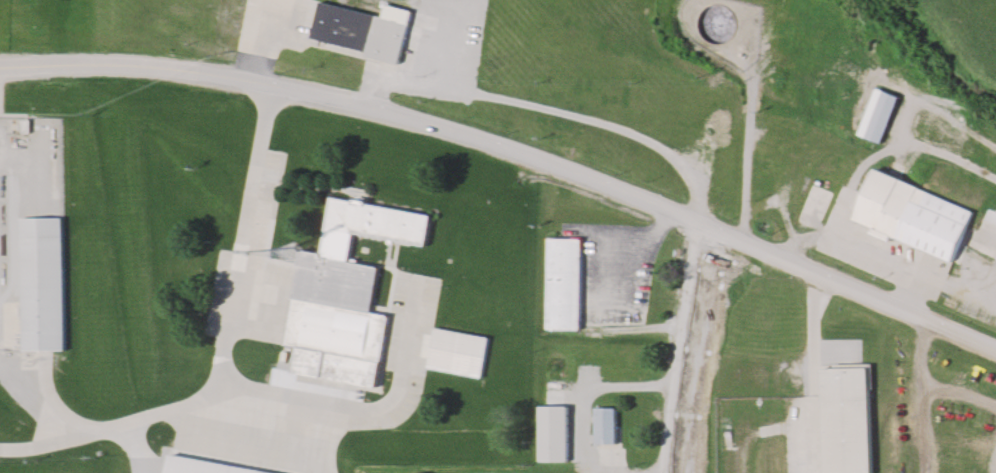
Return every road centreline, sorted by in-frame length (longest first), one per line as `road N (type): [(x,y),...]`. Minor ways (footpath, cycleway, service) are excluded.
road 1 (secondary): [(995,350),(642,198),(428,123),(171,64),(0,68)]
road 2 (residential): [(667,472),(702,223)]

